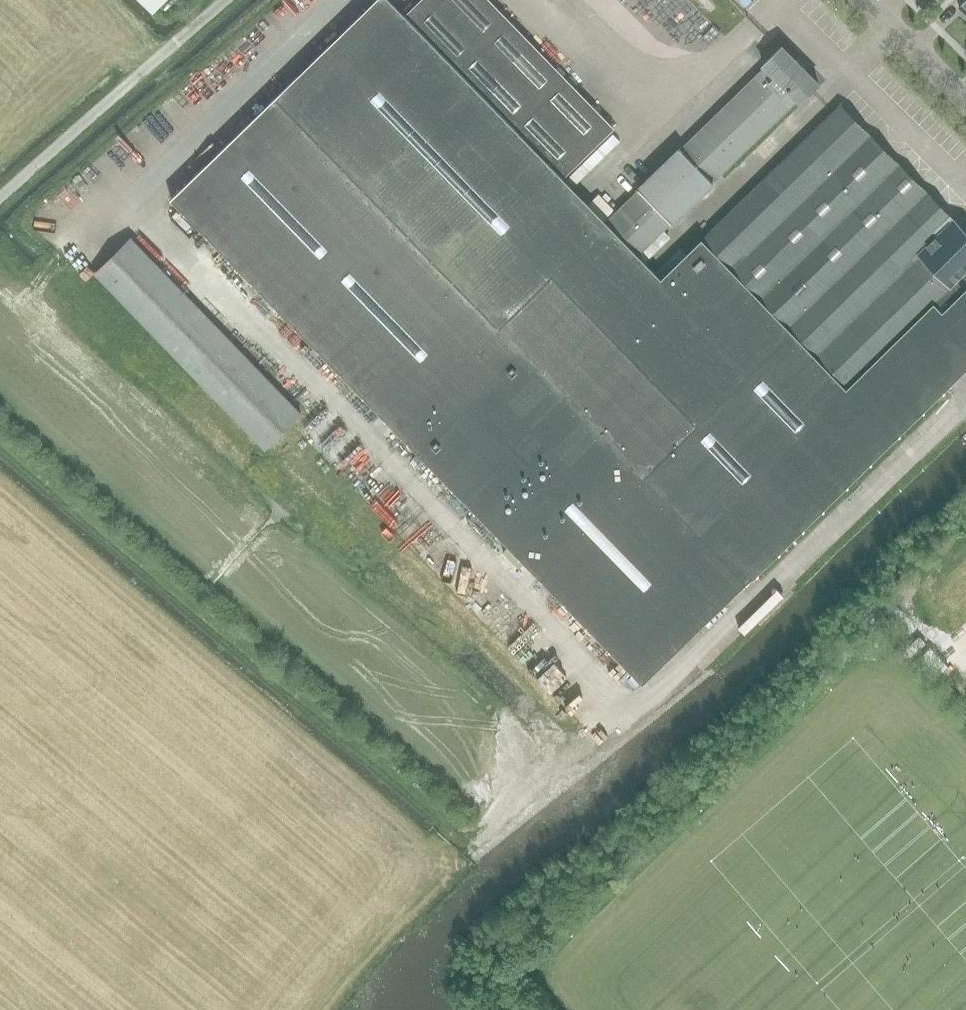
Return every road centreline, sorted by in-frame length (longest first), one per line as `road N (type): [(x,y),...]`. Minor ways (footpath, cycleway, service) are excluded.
road 1 (unclassified): [(0,196),(229,0)]
road 2 (tertiary): [(965,98),(867,0)]

